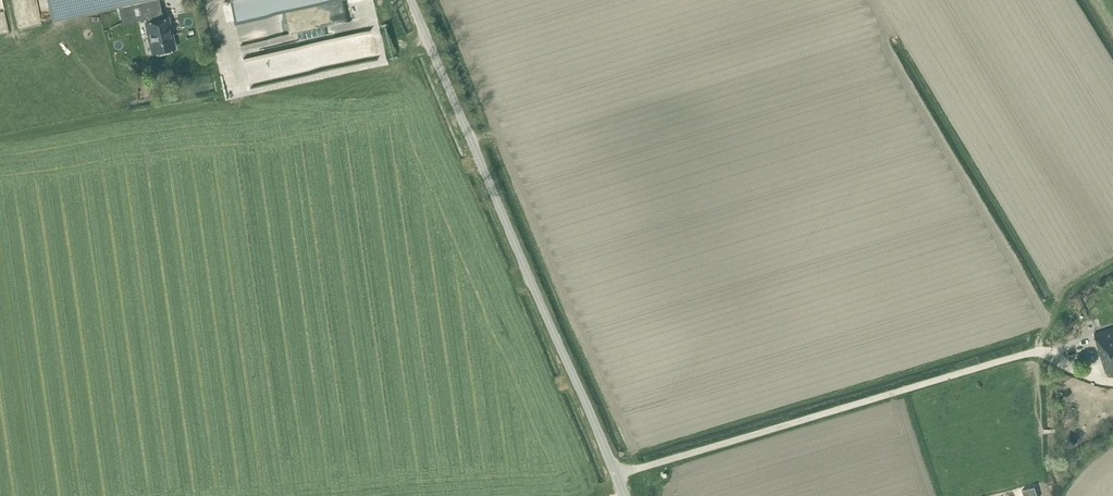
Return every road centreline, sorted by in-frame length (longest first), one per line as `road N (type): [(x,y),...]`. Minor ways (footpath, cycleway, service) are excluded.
road 1 (unclassified): [(616,475),(1049,348),(1087,375),(1112,381)]
road 2 (unclassified): [(616,475),(411,0)]

